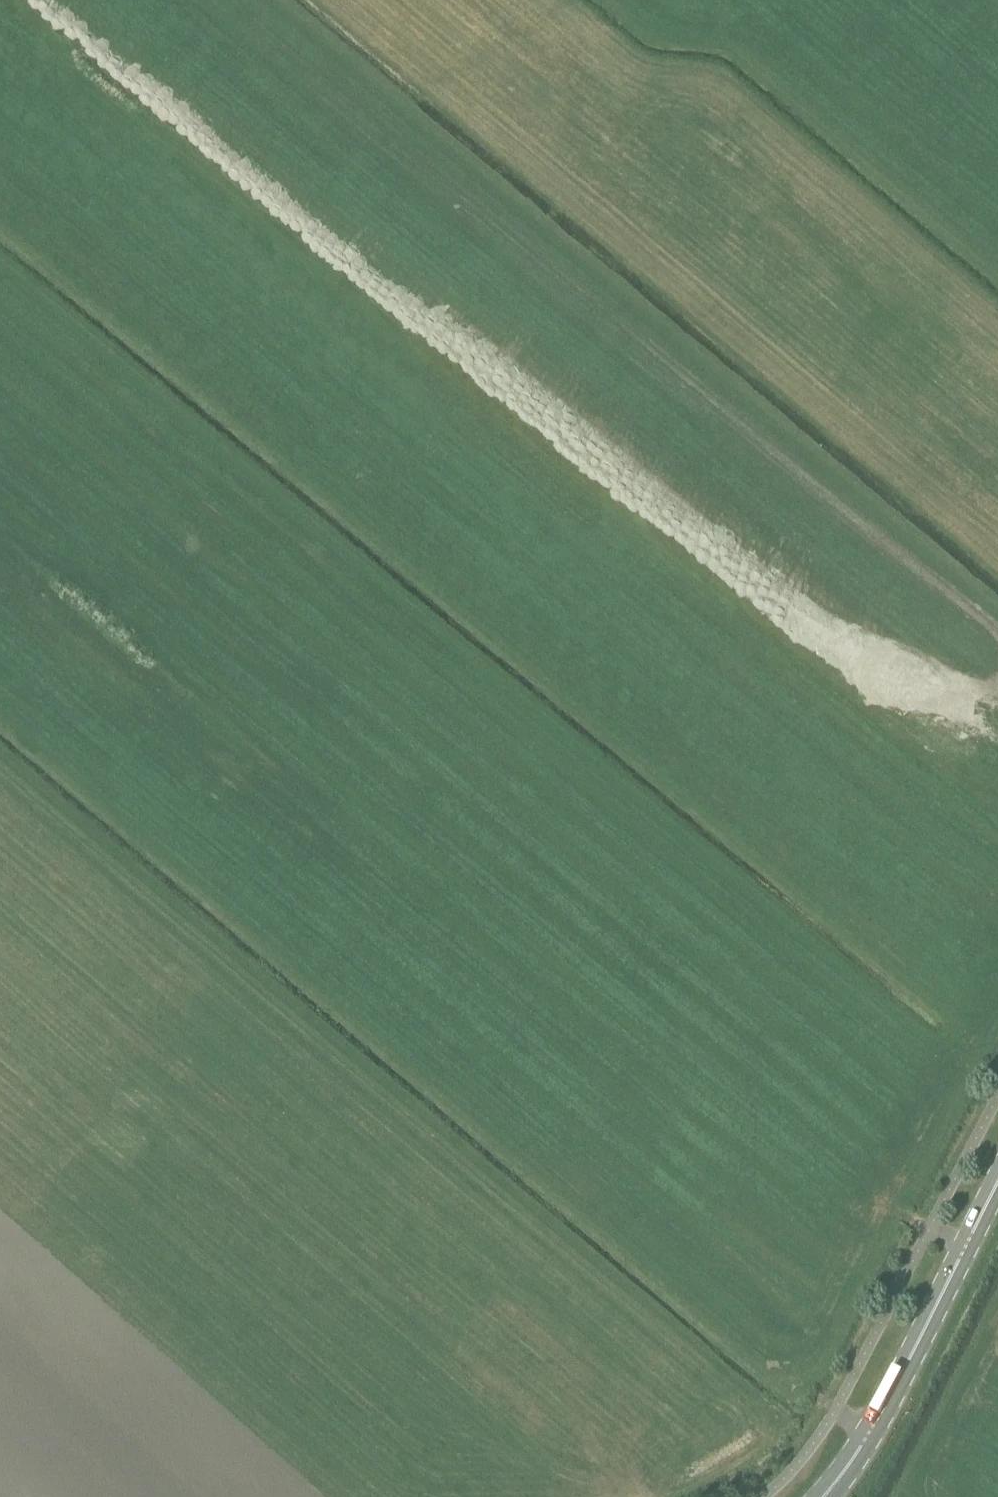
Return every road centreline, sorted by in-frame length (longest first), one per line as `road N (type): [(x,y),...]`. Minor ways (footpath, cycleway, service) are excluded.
road 1 (secondary): [(819,1496),(865,1444),(997,1182)]

